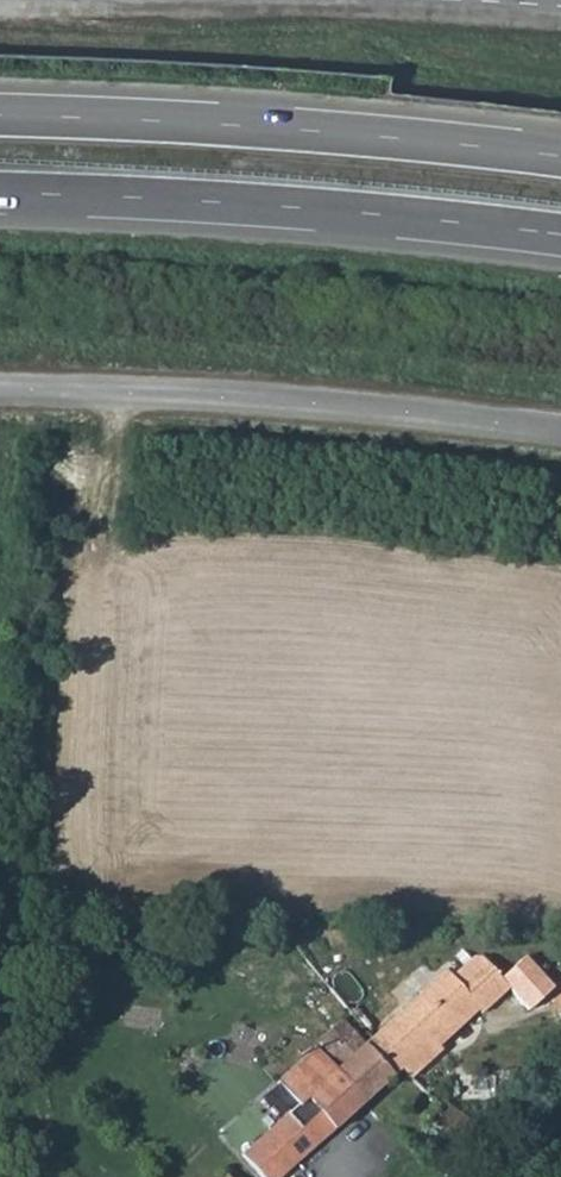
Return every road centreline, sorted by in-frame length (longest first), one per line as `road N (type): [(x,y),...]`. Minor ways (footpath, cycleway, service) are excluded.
road 1 (tertiary): [(560,429),(434,411),(141,393),(0,394)]
road 2 (trunk): [(0,192),(296,207),(560,234)]
road 3 (trunk): [(560,156),(251,125),(0,115)]
road 4 (track): [(0,941),(127,952)]

